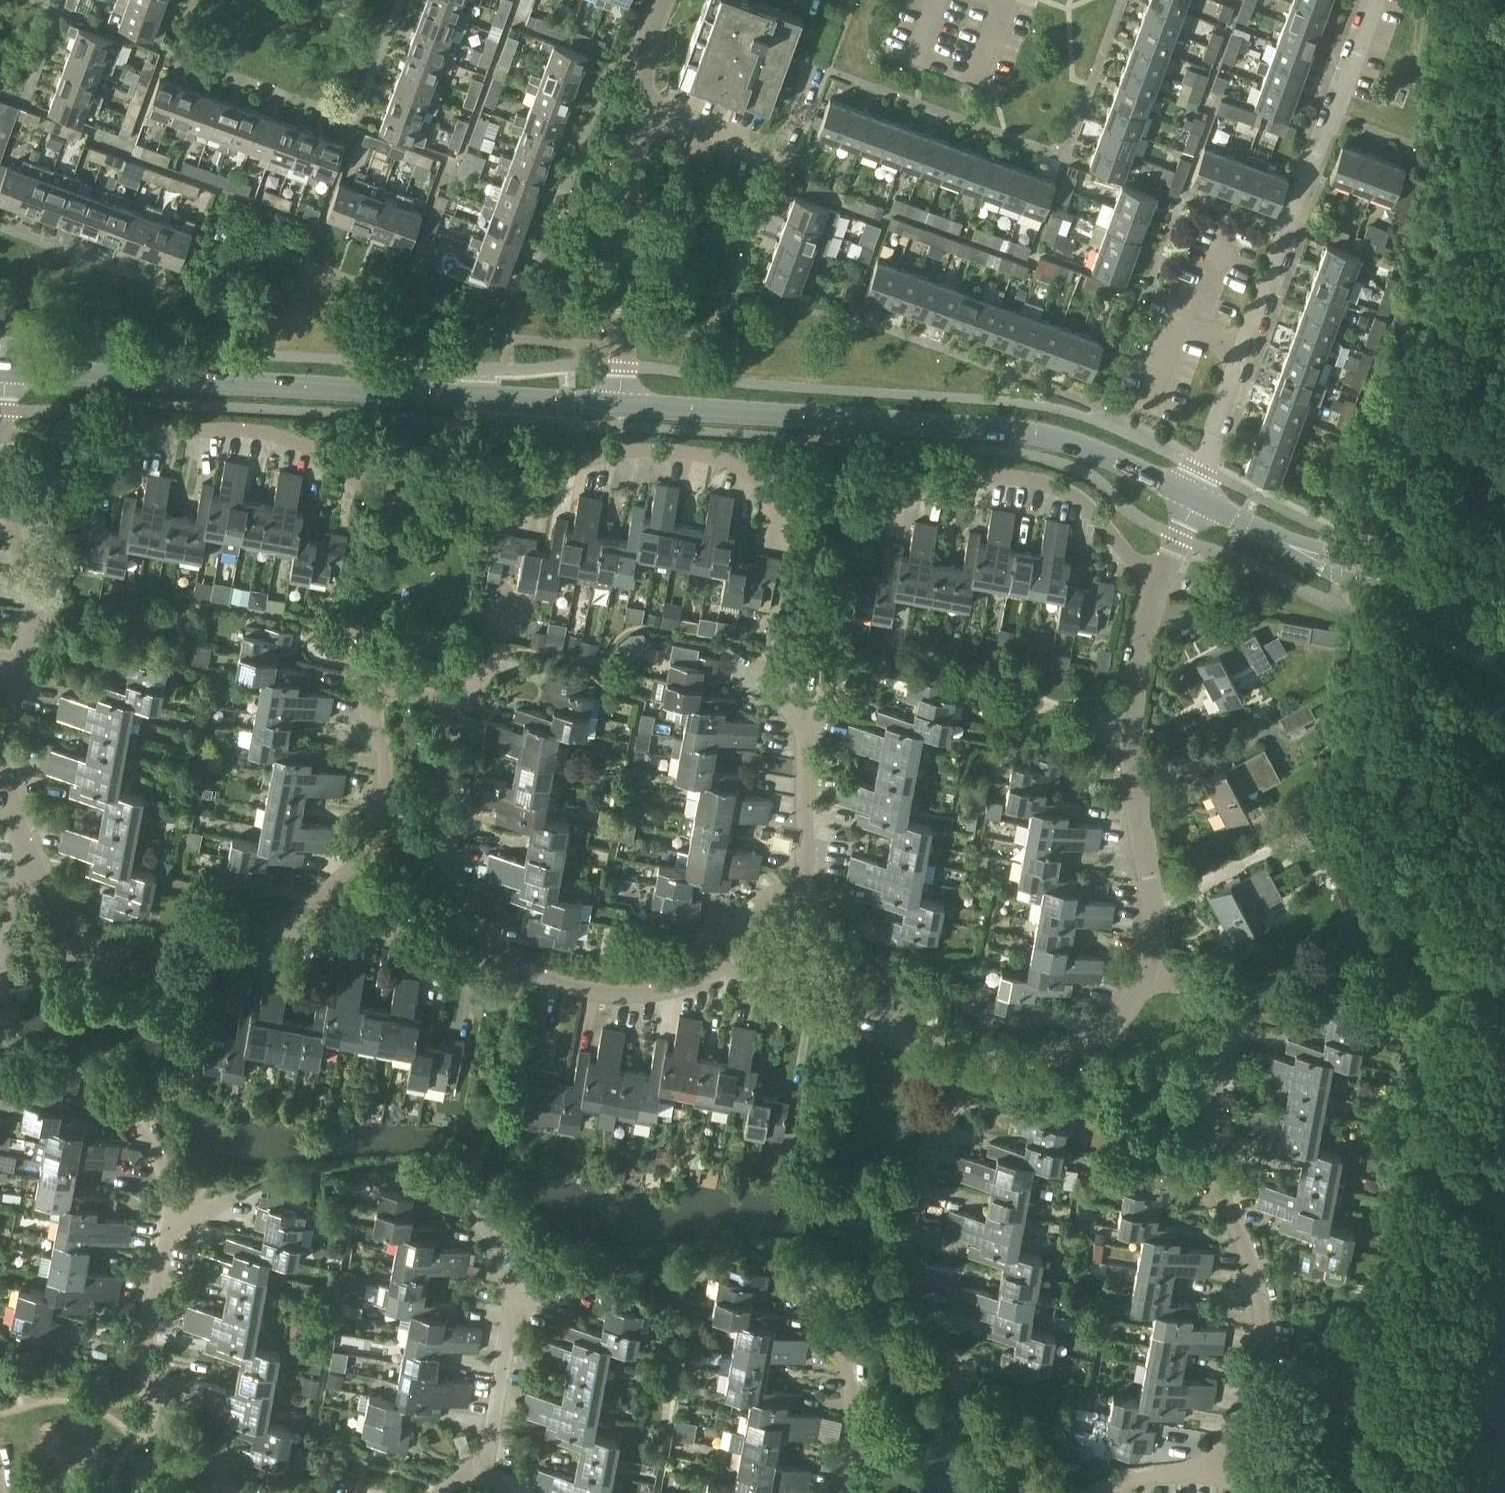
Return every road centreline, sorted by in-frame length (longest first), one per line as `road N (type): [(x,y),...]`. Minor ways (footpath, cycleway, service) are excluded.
road 1 (residential): [(1164,575),(1084,503),(1022,480),(980,477),(846,519),(815,513),(746,466),(681,448),(580,461),(467,507),(418,511),(339,459),(261,429),(189,428),(19,489)]
road 2 (tertiary): [(625,404),(0,369)]
road 3 (tertiary): [(1195,496),(1059,437),(625,404)]
road 4 (residential): [(1206,1470),(1234,1435),(1262,1362),(1255,1281),(1234,1230),(1209,1116),(1230,1020),(1215,993),(1152,953)]
road 5 (residential): [(1371,0),(1195,496)]
road 6 (residential): [(975,1073),(912,1217),(925,1312),(1003,1465),(1043,1492)]
road 7 (residential): [(41,884),(9,747),(31,608),(19,489)]
road 8 (residential): [(1152,953),(1132,704),(1164,575)]
road 9 (tertiary): [(1502,644),(1431,599),(1195,496)]
road 10 (residential): [(625,404),(639,105)]
road 11 (residential): [(488,1470),(519,1288),(466,1193)]
road 12 (residential): [(487,944),(464,912),(443,815),(445,753),(464,702)]
road 13 (residential): [(728,976),(613,992),(555,982),(487,944)]
road 14 (residential): [(367,693),(385,761),(385,826),(358,876),(309,911)]
road 15 (residential): [(166,1455),(148,1367),(153,1306),(175,1212)]
road 16 (residential): [(975,1073),(1049,1072),(1113,1037),(1152,953)]
road 17 (residential): [(639,105),(781,147),(816,68)]
road 18 (residential): [(108,957),(210,957),(309,911)]
road 19 (residential): [(846,1492),(866,1446),(856,1369),(819,1295)]
road 20 (residential): [(108,957),(75,987),(36,982),(24,952),(41,884)]
road 21 (residential): [(796,894),(805,710)]
road 22 (residential): [(309,911),(464,972)]
road 23 (residential): [(175,1212),(161,1150),(105,1073)]
road 24 (residential): [(864,1003),(846,1023),(813,1023),(728,976)]
road 25 (residential): [(796,894),(843,921),(860,956),(864,1003)]
road 26 (residential): [(864,1003),(904,1039),(975,1073)]

